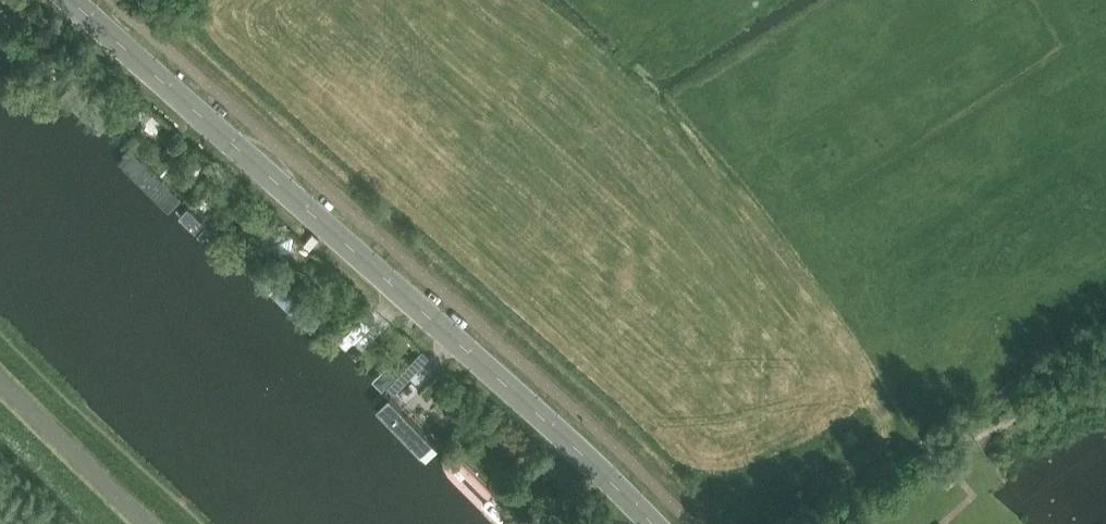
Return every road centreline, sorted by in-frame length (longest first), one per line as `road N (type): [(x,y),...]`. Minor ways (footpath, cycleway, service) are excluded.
road 1 (tertiary): [(652,523),(557,429),(72,0)]
road 2 (track): [(759,523),(882,448),(890,419),(876,397)]

